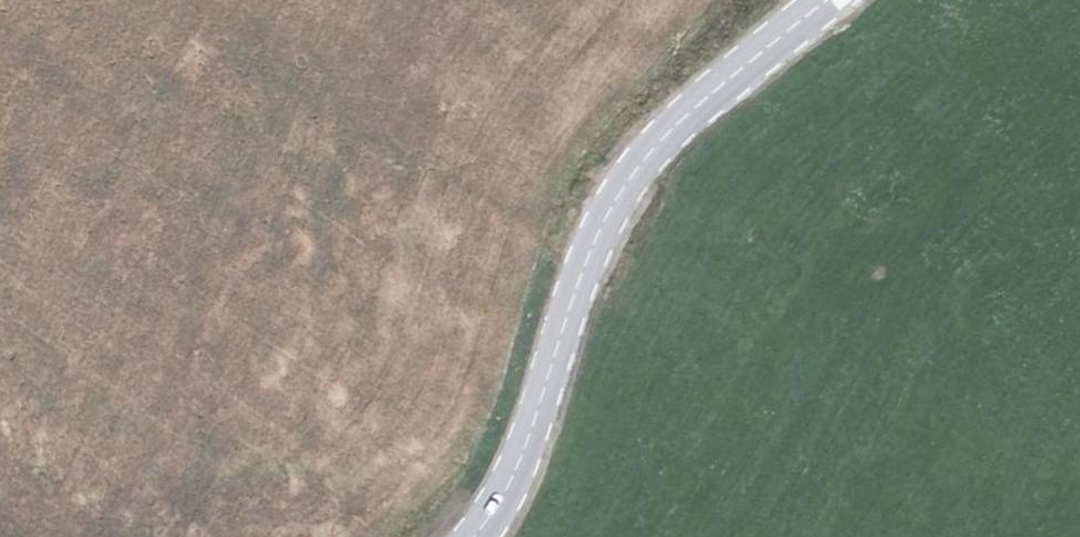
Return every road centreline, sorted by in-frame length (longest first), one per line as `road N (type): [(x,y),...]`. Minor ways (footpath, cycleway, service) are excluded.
road 1 (secondary): [(826,0),(684,114),(605,213),(520,462),(475,536)]

